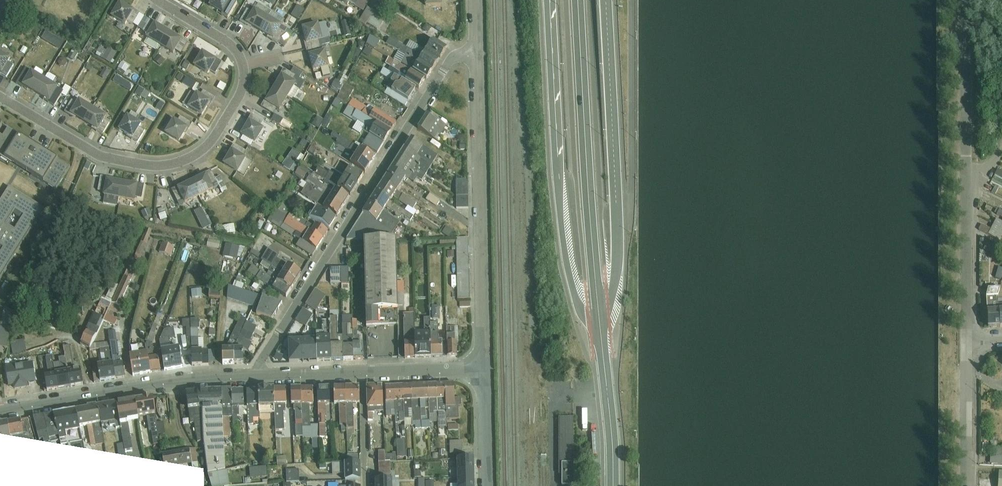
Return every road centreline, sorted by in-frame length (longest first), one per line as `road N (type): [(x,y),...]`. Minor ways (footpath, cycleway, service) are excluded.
road 1 (residential): [(0,97),(102,156),(158,166),(196,155),(241,95),(244,65),(233,47),(158,0)]
road 2 (residential): [(478,48),(452,58),(257,377)]
road 3 (secondary): [(550,0),(566,260),(577,302),(601,338)]
road 4 (secondary): [(600,327),(619,248),(606,0)]
road 5 (secondary): [(600,327),(578,0)]
road 6 (tertiary): [(484,369),(478,48)]
road 7 (tertiary): [(0,412),(187,380),(257,377)]
road 8 (unclassified): [(967,182),(966,0)]
road 9 (unclassified): [(966,340),(967,182)]
road 10 (secondary): [(613,485),(601,338)]
road 11 (unclassified): [(967,485),(966,340)]
road 12 (tertiary): [(363,372),(484,369)]

